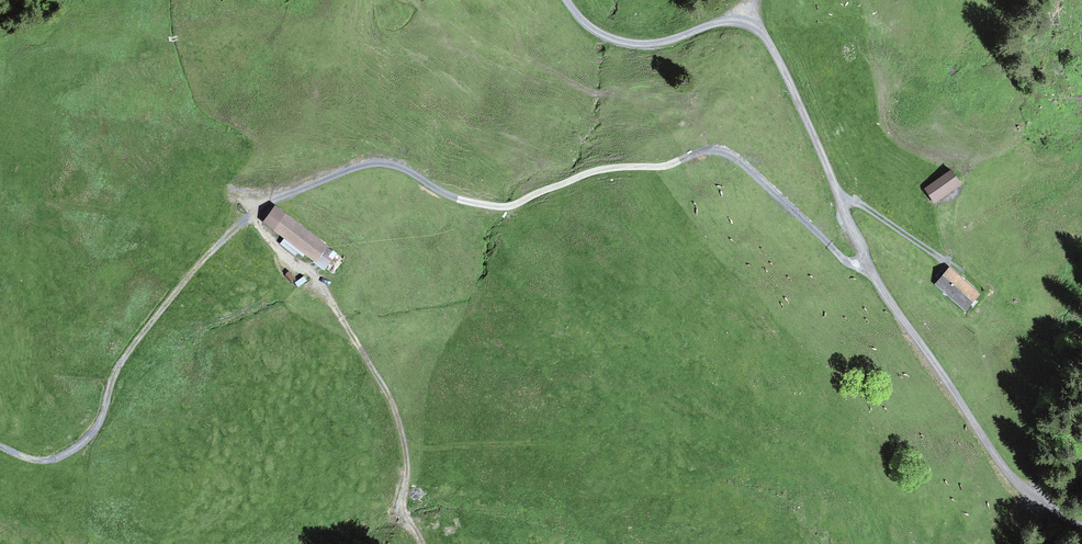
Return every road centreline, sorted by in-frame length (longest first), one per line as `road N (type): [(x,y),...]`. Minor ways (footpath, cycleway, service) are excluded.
road 1 (track): [(867,264),(850,266),(721,151),(588,173),(511,207),(457,199),(379,164),(312,185),(214,246),(118,365),(92,433),(78,444),(30,460),(0,446)]
road 2 (track): [(1081,524),(1013,481),(867,264),(767,39),(746,25),(722,23),(663,44),(627,44),(595,34),(564,0)]
road 3 (track): [(422,543),(403,504),(408,464),(381,380),(323,291),(255,216)]
road 4 (track): [(1081,328),(1021,327),(984,286),(842,197)]

